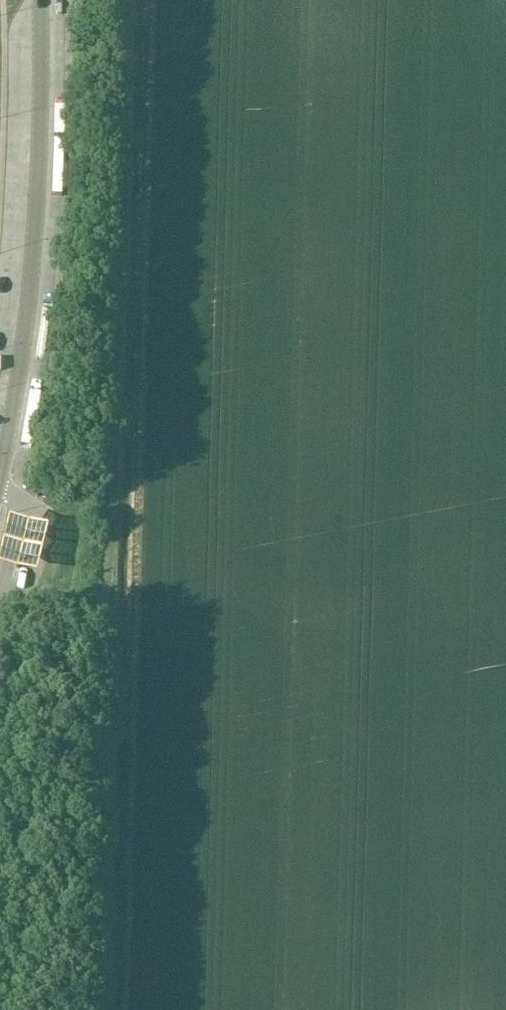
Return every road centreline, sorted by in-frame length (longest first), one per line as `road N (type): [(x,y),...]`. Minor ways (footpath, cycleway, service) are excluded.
road 1 (track): [(95,1009),(112,472)]

